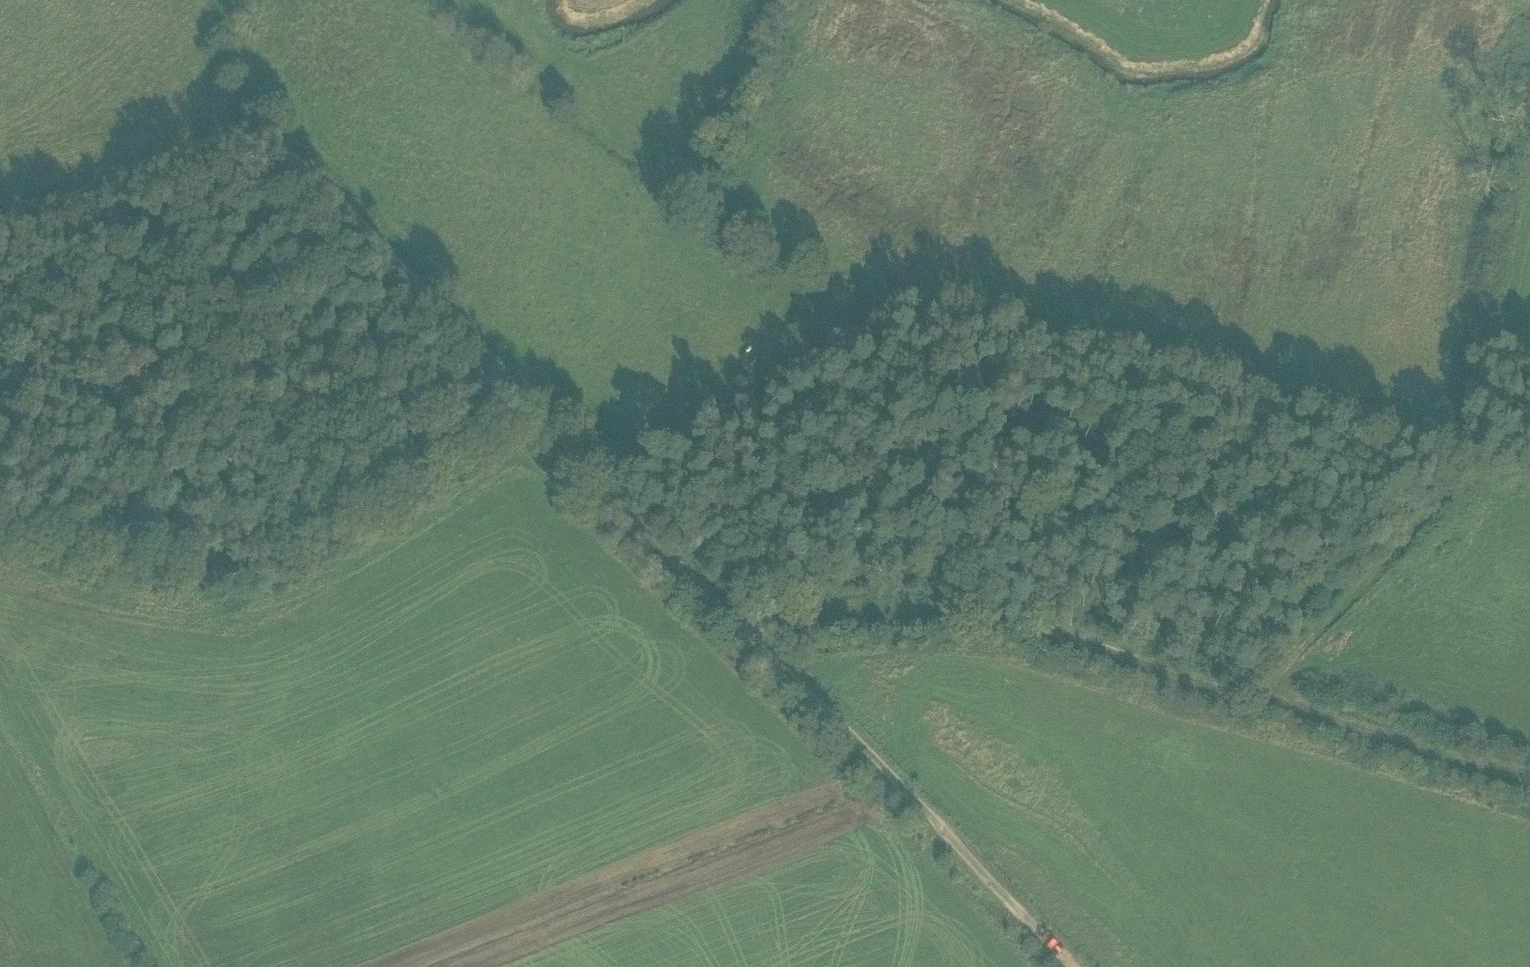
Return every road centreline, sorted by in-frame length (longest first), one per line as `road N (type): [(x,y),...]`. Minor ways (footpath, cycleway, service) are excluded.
road 1 (track): [(741,628),(269,144),(208,142),(0,232)]
road 2 (track): [(741,628),(764,619),(946,602),(993,610),(1264,699)]
road 3 (track): [(1071,966),(741,628)]
road 4 (track): [(1264,699),(1529,781)]

